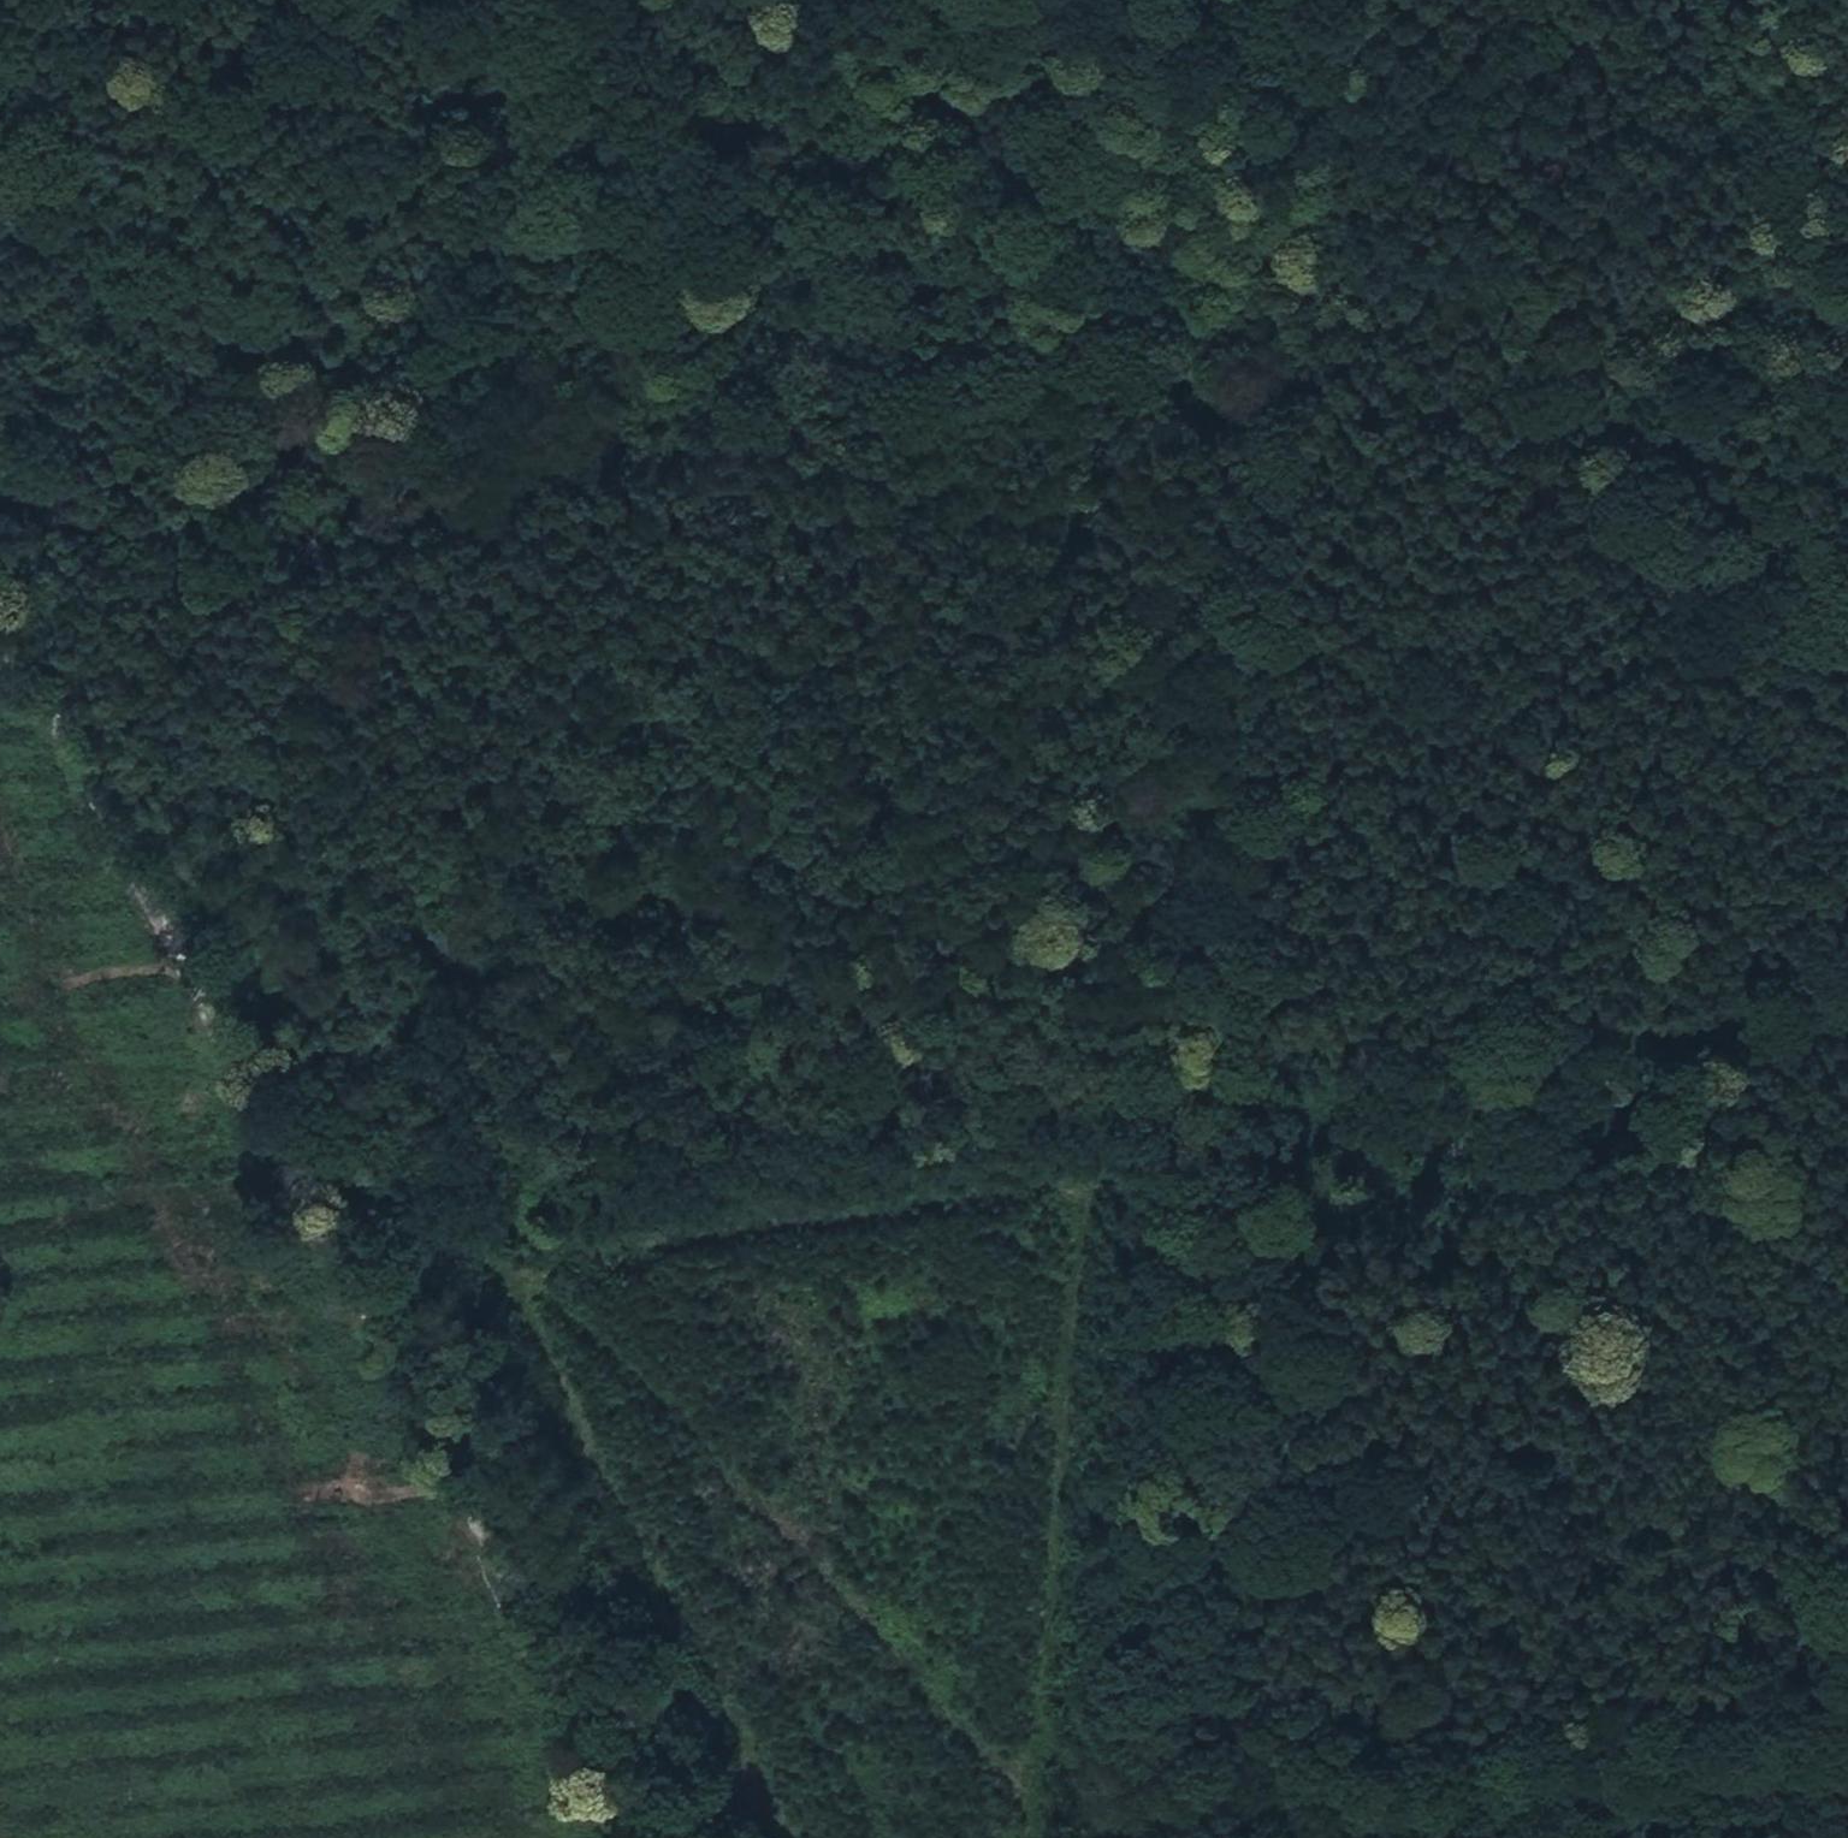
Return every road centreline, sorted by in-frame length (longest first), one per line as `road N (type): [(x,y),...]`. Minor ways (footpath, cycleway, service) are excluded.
road 1 (track): [(653,1837),(359,1347),(237,929),(0,506)]

